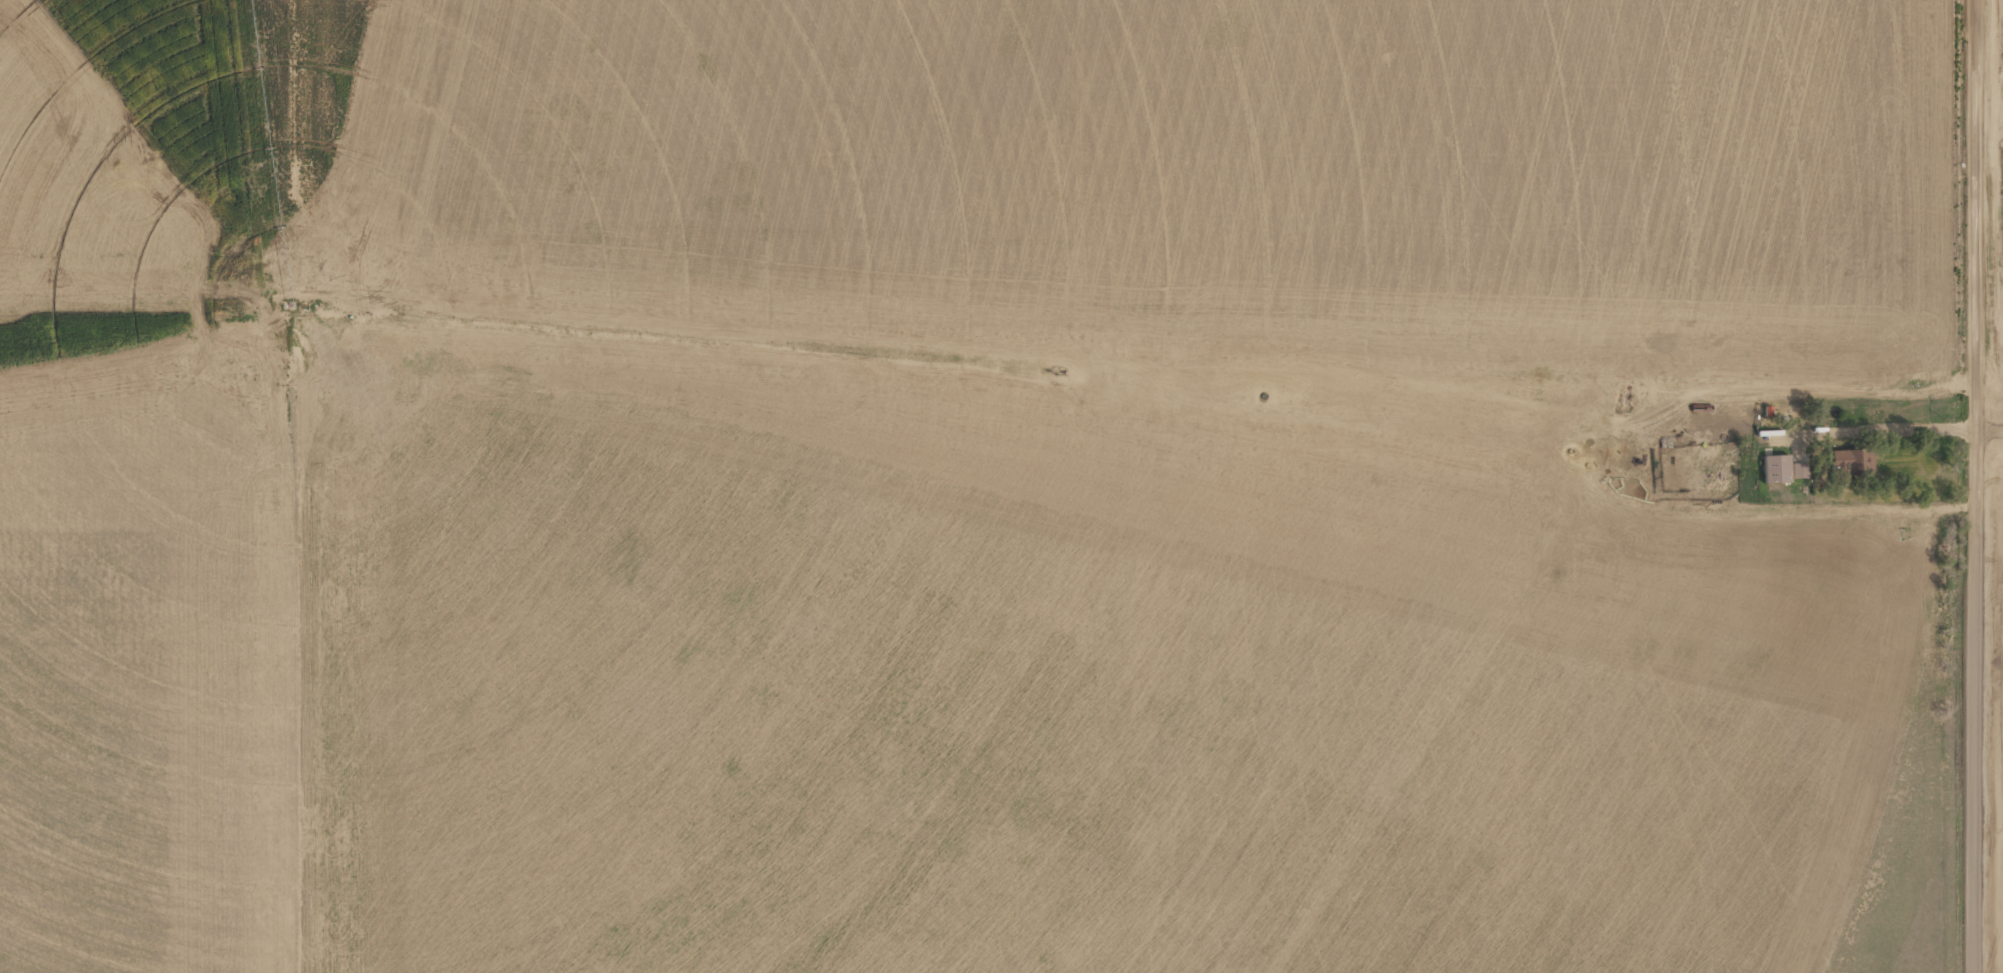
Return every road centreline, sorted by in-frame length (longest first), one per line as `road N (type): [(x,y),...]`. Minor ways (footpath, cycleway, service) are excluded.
road 1 (trunk): [(1974,0),(1975,972)]

